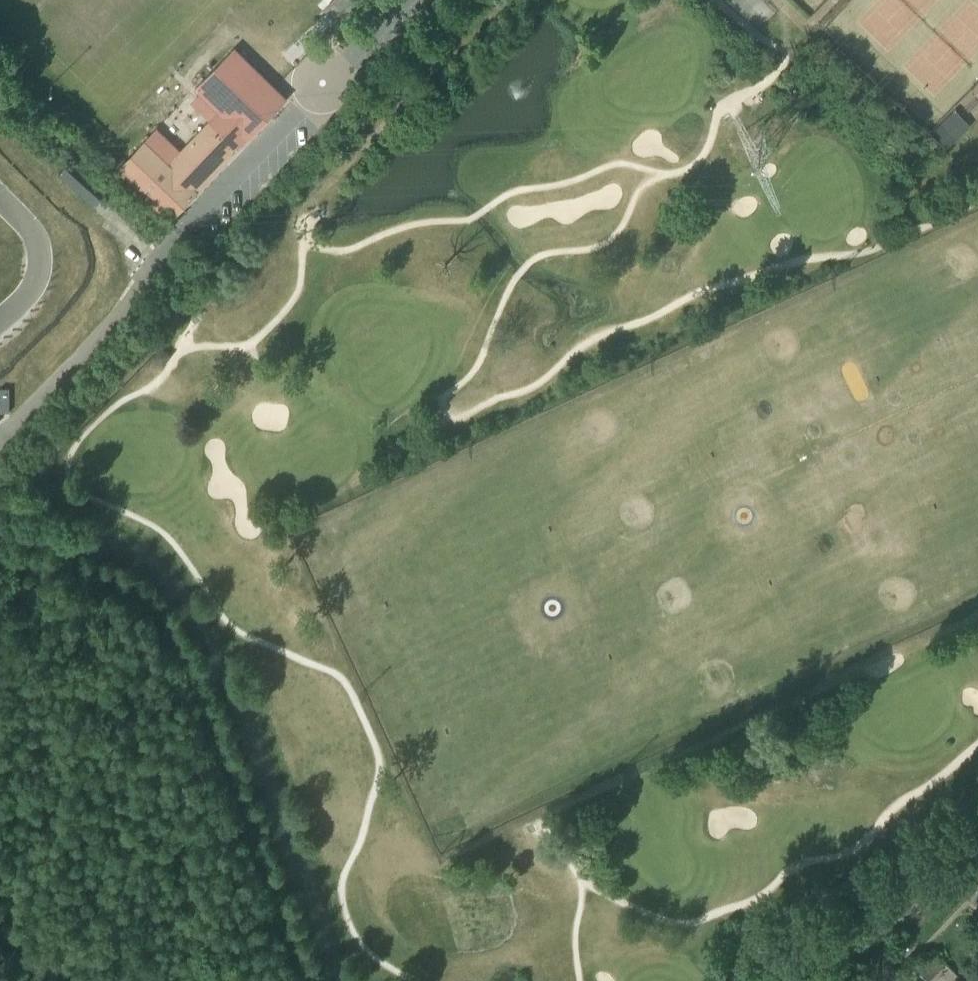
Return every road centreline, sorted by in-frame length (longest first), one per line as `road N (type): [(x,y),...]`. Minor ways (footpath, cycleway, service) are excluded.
road 1 (track): [(0,577),(13,561),(81,570),(130,587),(159,623),(185,667),(305,980)]
road 2 (unclassified): [(171,238),(400,0)]

